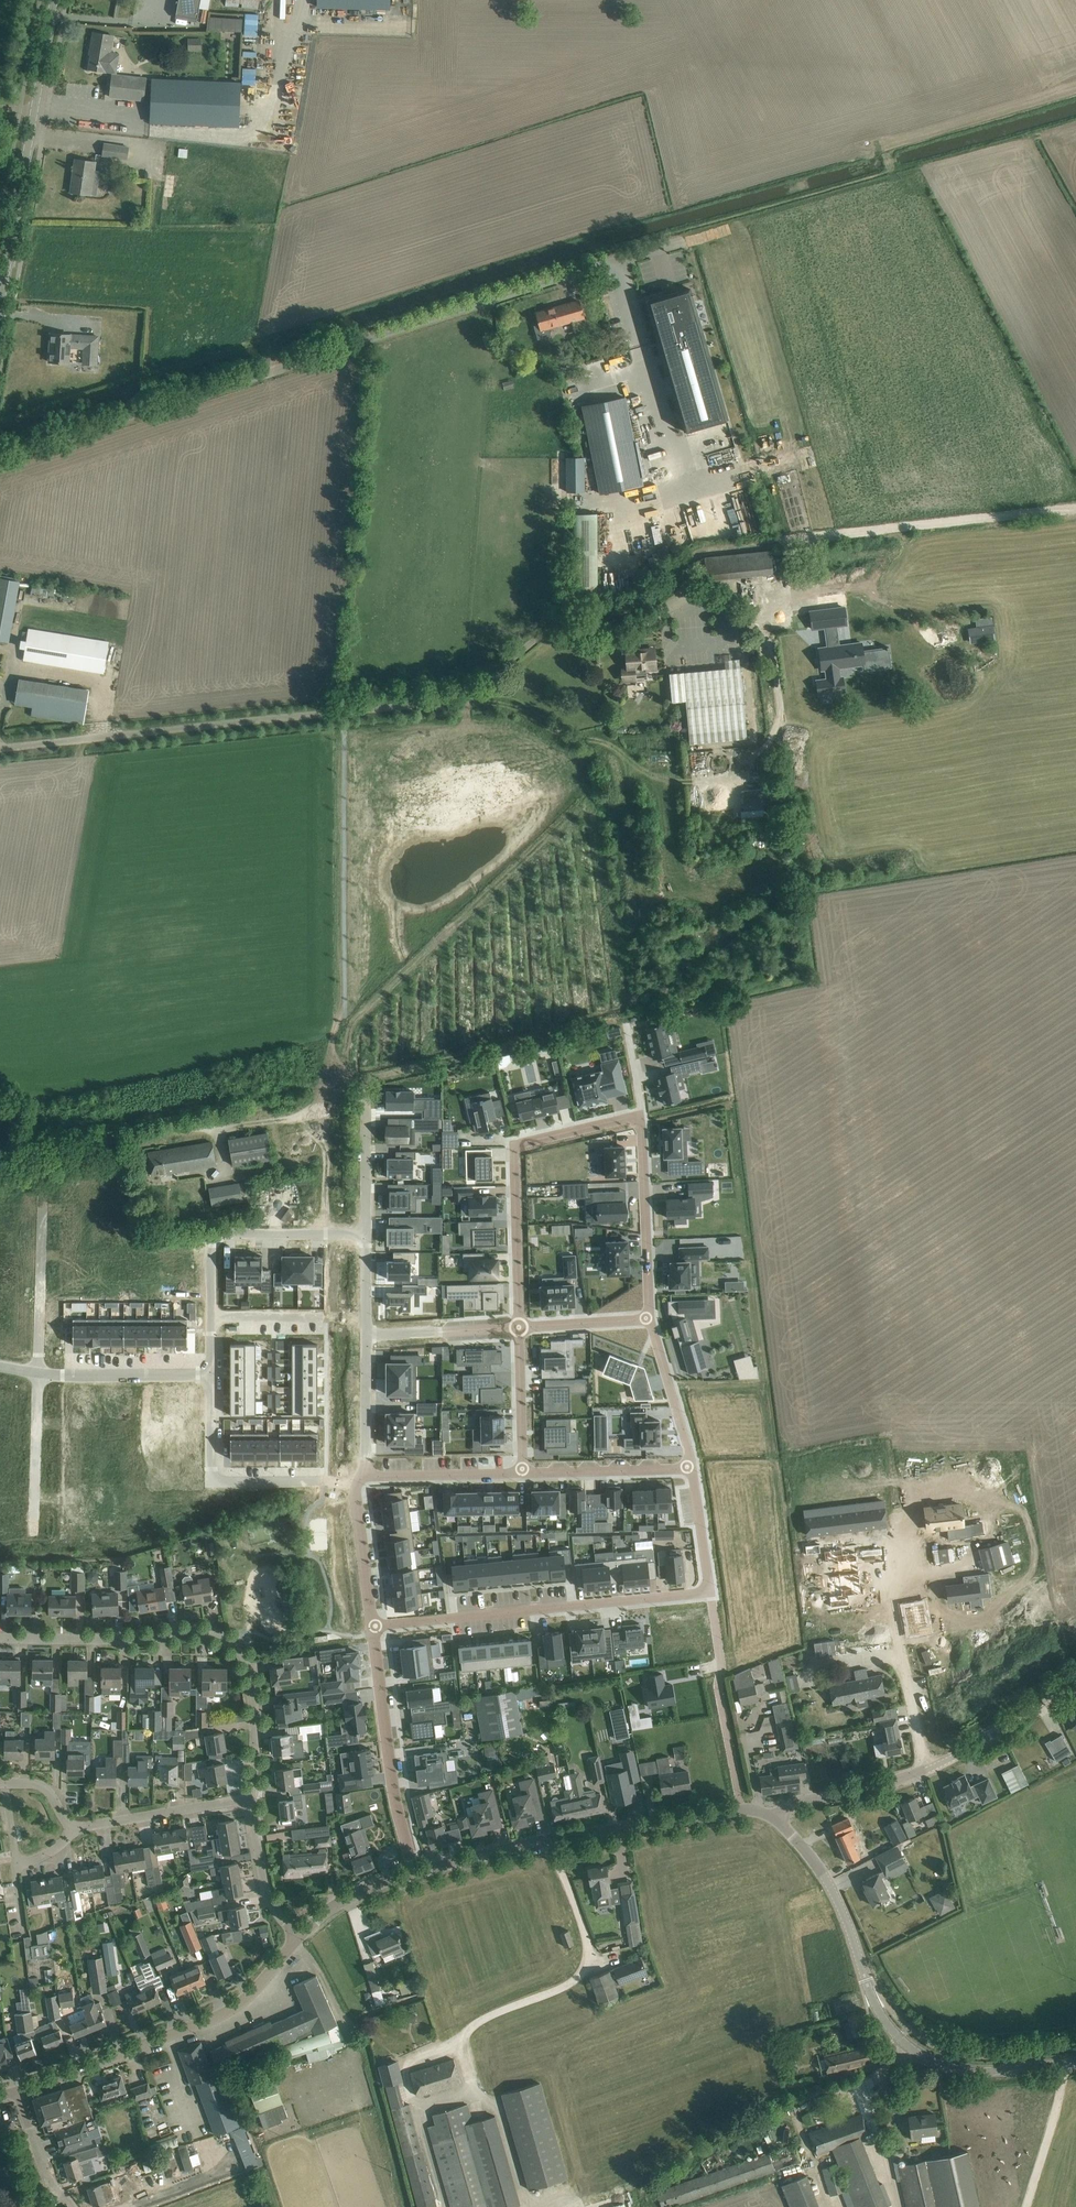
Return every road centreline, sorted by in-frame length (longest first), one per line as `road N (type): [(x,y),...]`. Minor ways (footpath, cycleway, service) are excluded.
road 1 (unclassified): [(0,457),(586,261)]
road 2 (unclassified): [(0,747),(468,697)]
road 3 (tertiary): [(1075,2062),(968,2071),(899,2039),(876,2007),(823,1874),(777,1819)]
road 4 (residential): [(250,1799),(252,1689),(247,1666),(225,1639),(187,1631),(0,1638)]
road 5 (tertiary): [(413,1874),(548,1841),(743,1810),(777,1819)]
road 6 (residential): [(710,1590),(373,1627)]
road 7 (tertiary): [(17,2091),(219,2017),(245,1999),(296,1940)]
road 8 (tertiary): [(0,312),(55,0)]
road 9 (residential): [(519,1327),(514,1145),(642,1120)]
road 10 (residential): [(373,1627),(413,1874)]
road 11 (residential): [(928,1770),(882,1532)]
road 12 (residential): [(365,1232),(213,1237),(211,1317)]
road 13 (residential): [(211,1375),(211,1480),(317,1481)]
road 14 (residential): [(642,1120),(649,1318)]
road 15 (residential): [(73,1826),(250,1799)]
road 16 (residential): [(211,1375),(39,1374)]
road 17 (unclassified): [(928,1770),(1075,1681)]
road 18 (residential): [(39,1374),(43,1204)]
road 19 (residential): [(523,1472),(690,1467)]
road 20 (unclassified): [(777,1819),(798,1802),(928,1770)]
road 21 (residential): [(33,1532),(39,1374)]
road 22 (residential): [(366,1476),(523,1472)]
road 23 (residential): [(366,1476),(356,1487),(373,1627)]
road 24 (residential): [(649,1318),(690,1467)]
road 25 (residential): [(365,1337),(519,1327)]
road 26 (residential): [(296,1940),(265,1885),(250,1799)]
road 27 (track): [(1069,2063),(1025,2206)]
road 28 (residential): [(523,1472),(519,1327)]
road 29 (residential): [(365,1337),(366,1476)]
road 30 (tertiary): [(296,1940),(338,1902),(413,1874)]
road 31 (residential): [(365,1098),(365,1232)]
road 32 (residential): [(519,1327),(649,1318)]
road 33 (residential): [(74,2206),(49,2178),(17,2091)]
road 34 (residential): [(690,1467),(710,1590)]

